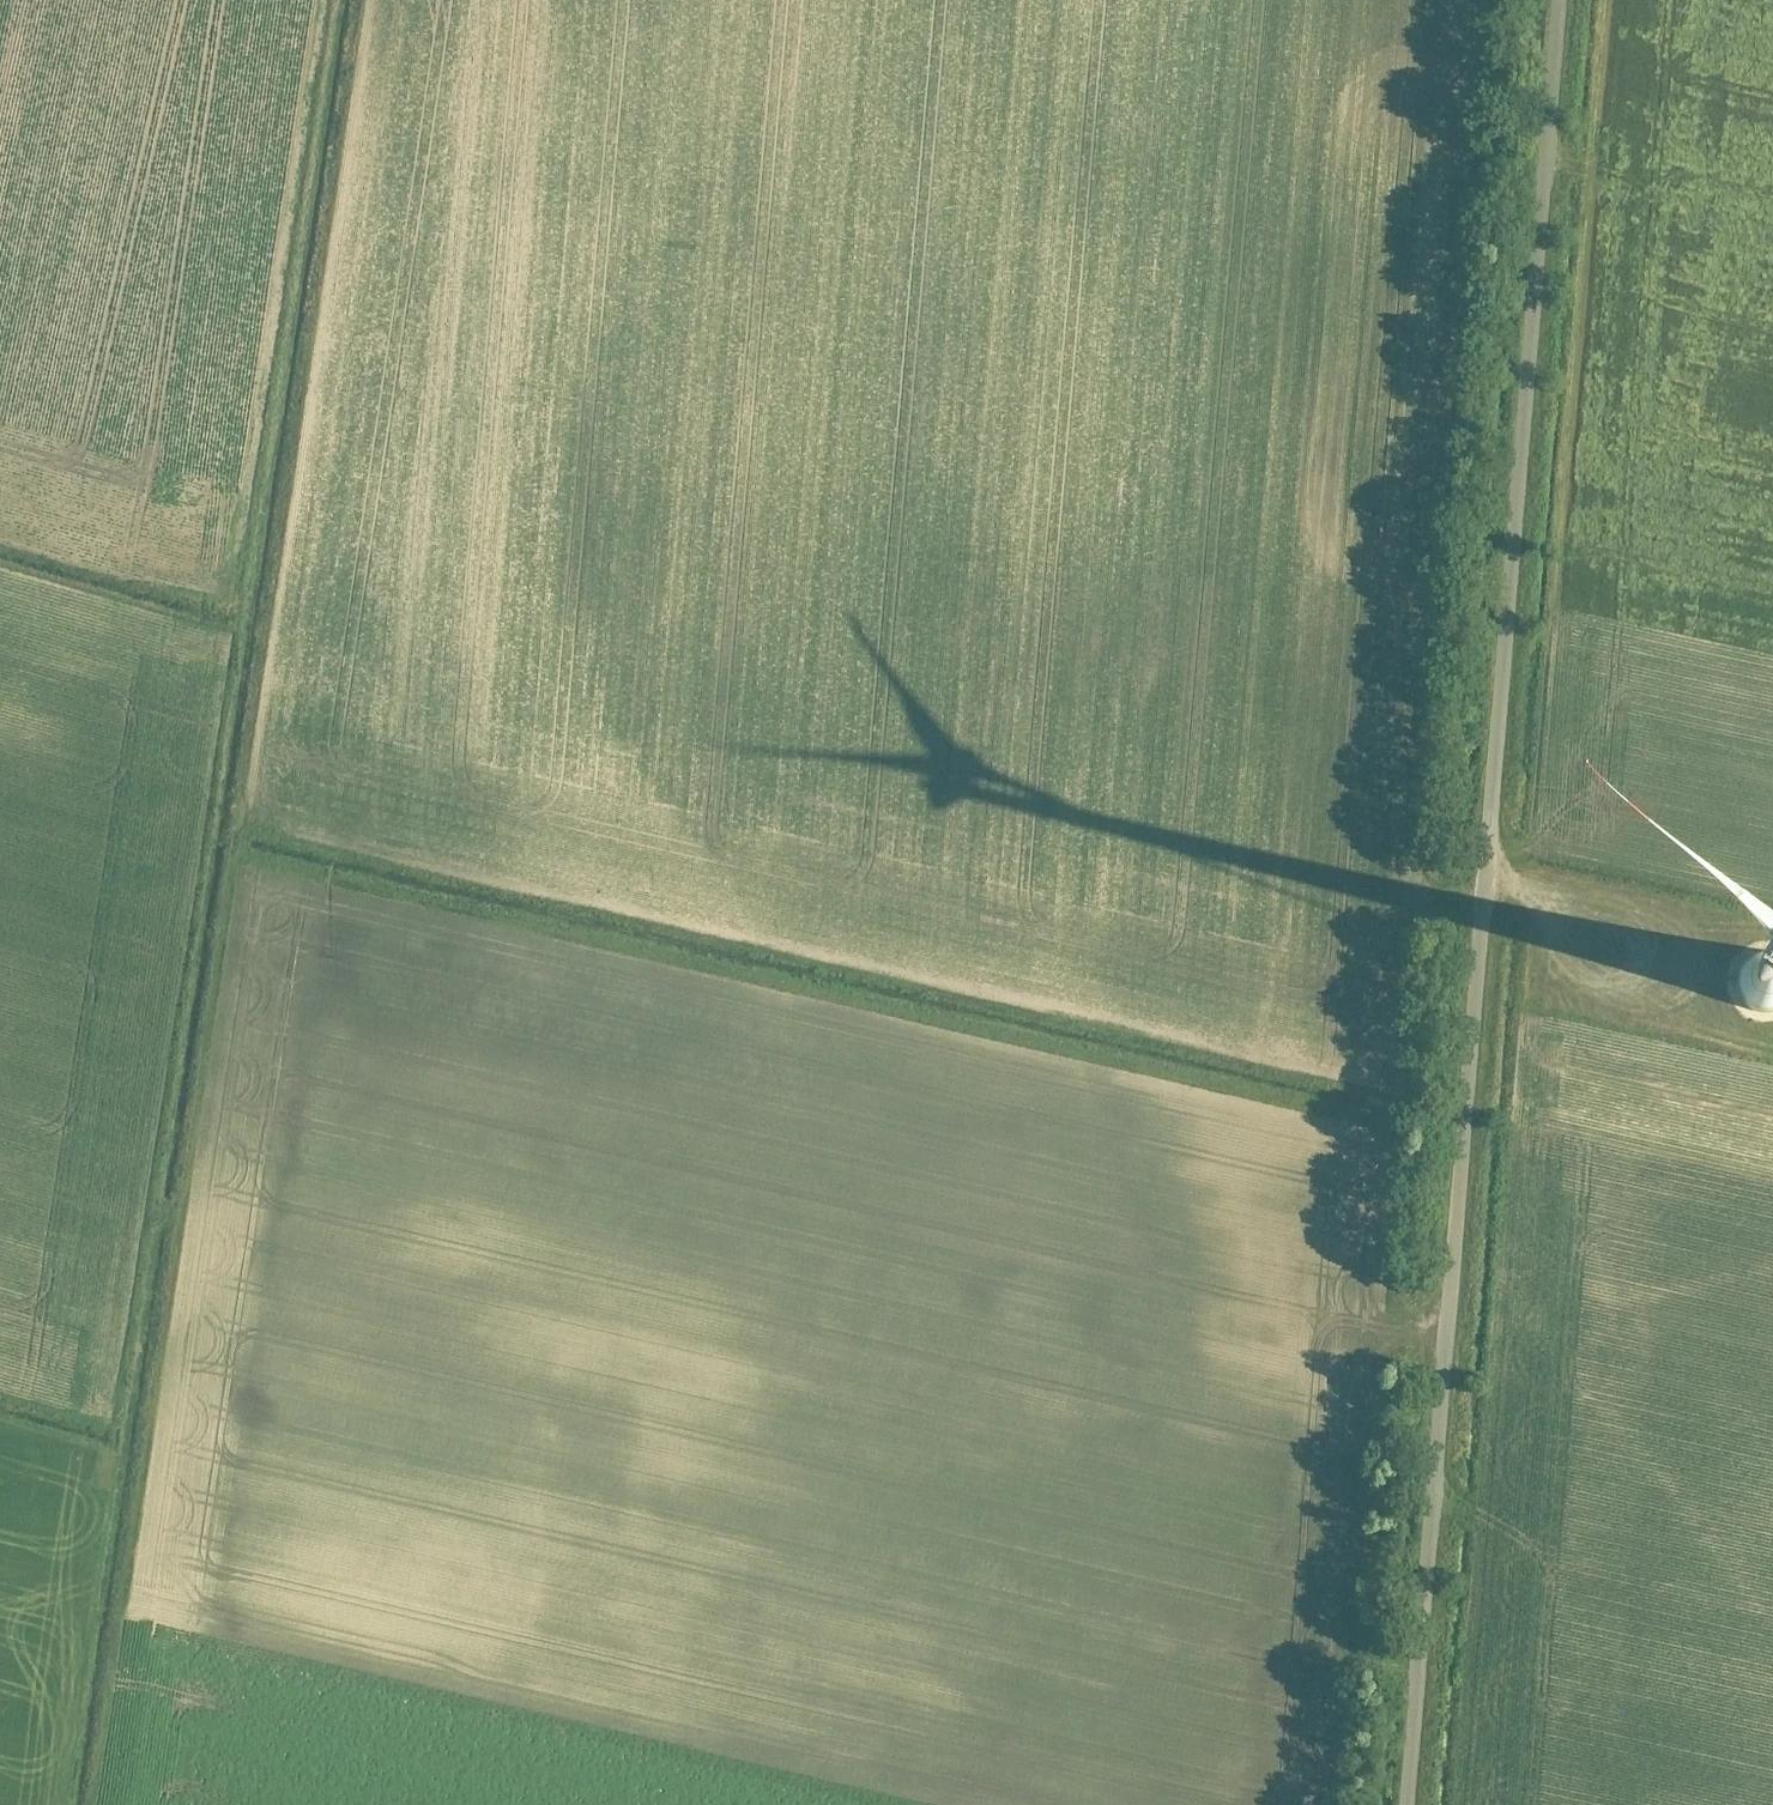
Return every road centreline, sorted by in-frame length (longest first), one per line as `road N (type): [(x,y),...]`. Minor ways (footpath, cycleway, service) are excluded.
road 1 (unclassified): [(1404,1804),(1555,0)]

